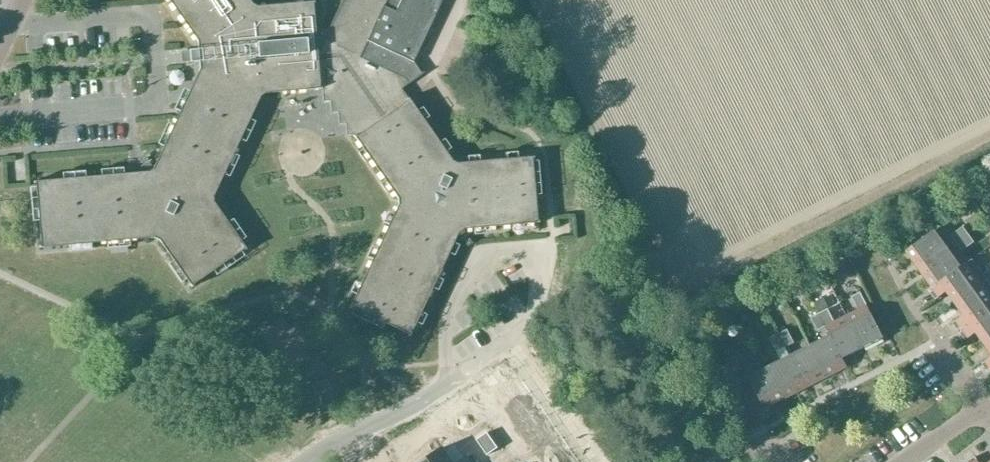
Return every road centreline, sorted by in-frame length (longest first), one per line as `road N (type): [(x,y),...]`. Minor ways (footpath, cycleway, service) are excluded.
road 1 (residential): [(474,369),(525,326),(539,245),(473,251),(445,337),(450,385)]
road 2 (residential): [(308,461),(450,385)]

